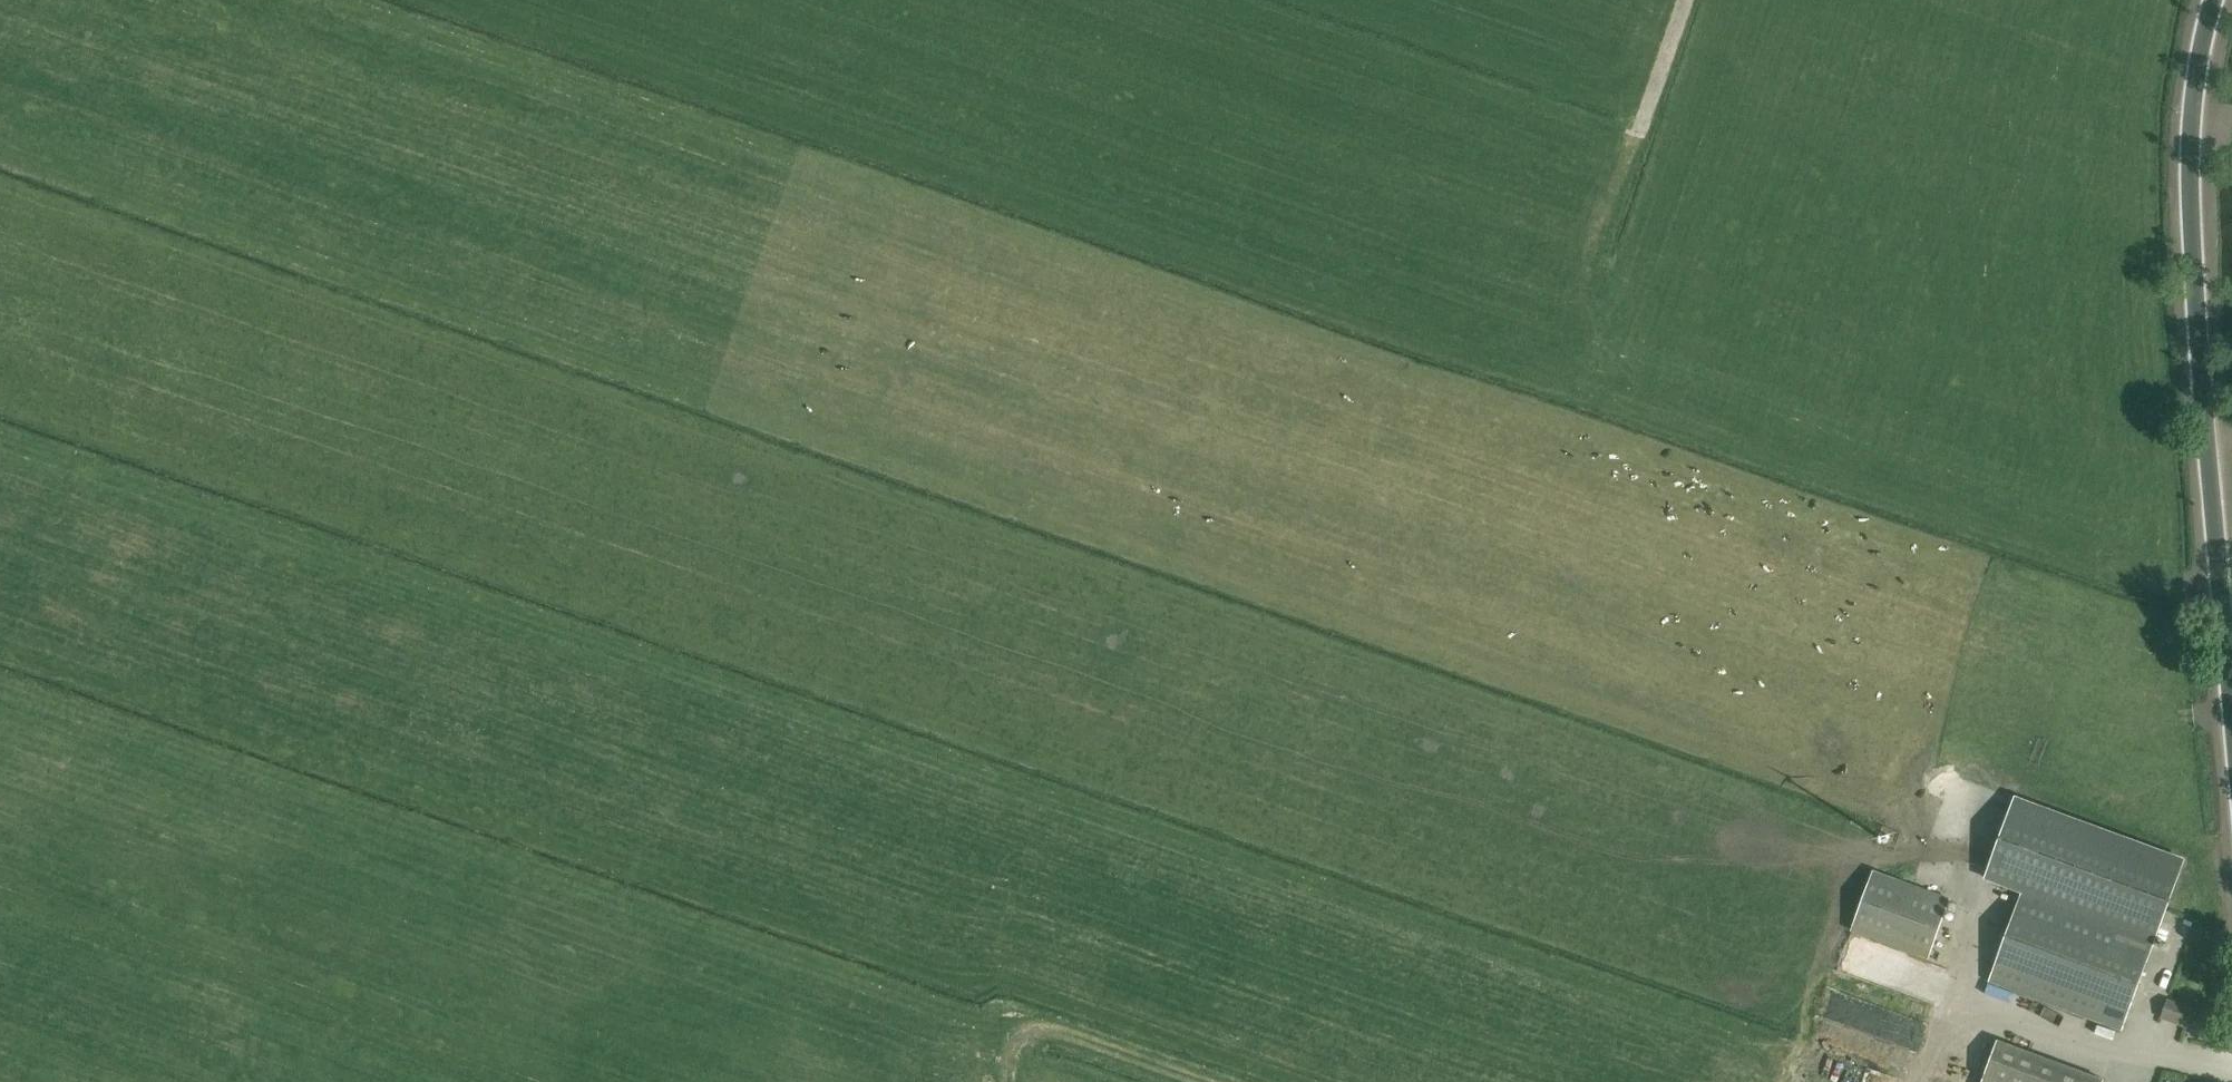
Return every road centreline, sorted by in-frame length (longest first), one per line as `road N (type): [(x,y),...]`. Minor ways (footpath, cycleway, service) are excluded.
road 1 (unclassified): [(2231,731),(2200,406),(2195,232),(2196,103),(2219,0)]

